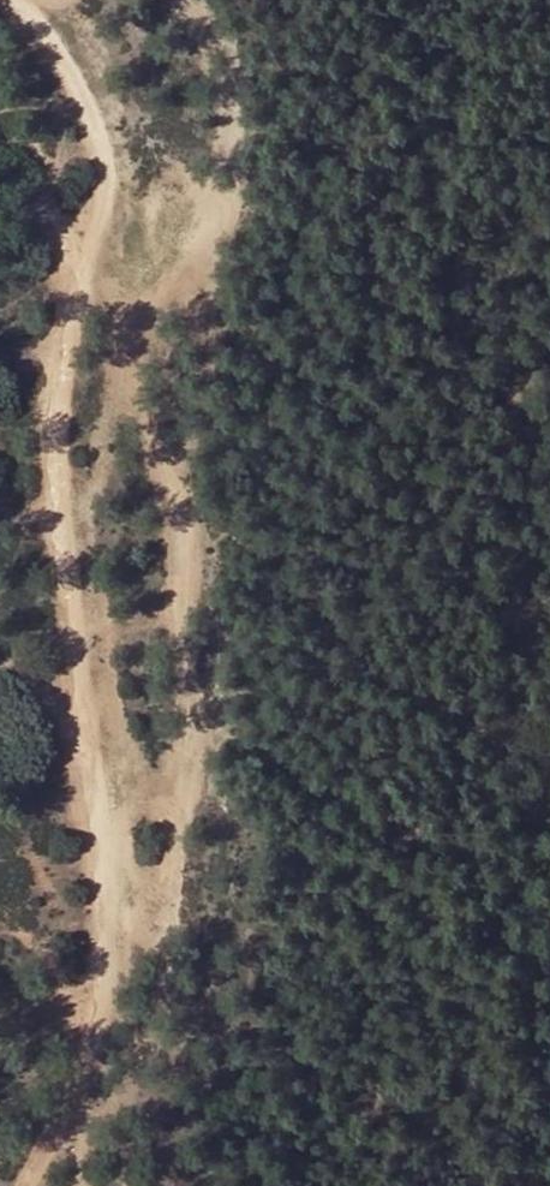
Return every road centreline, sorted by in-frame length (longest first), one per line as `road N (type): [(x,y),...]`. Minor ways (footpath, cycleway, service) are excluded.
road 1 (track): [(21,1185),(98,1034),(113,891),(103,735),(65,479),(85,299),(123,209),(103,108),(15,0)]

